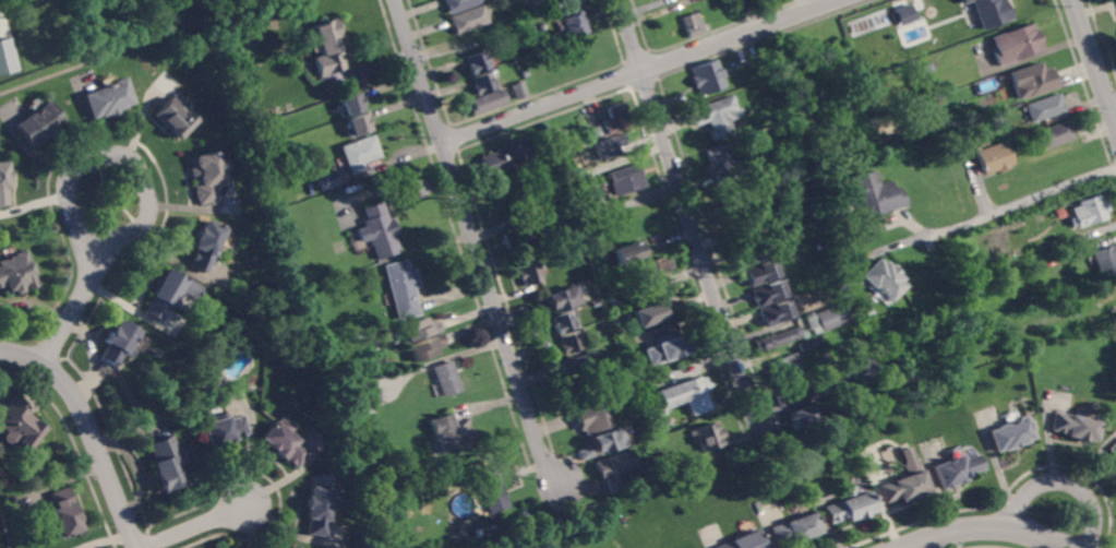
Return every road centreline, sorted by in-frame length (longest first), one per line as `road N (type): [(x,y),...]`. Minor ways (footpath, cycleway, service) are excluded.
road 1 (residential): [(566,489),(539,443),(396,0)]
road 2 (residential): [(756,421),(621,0)]
road 3 (residential): [(838,0),(443,143)]
road 4 (residential): [(43,366),(95,269),(97,249),(79,235),(69,210),(68,177),(82,159),(113,151),(139,160),(148,210),(130,233),(97,249)]
road 5 (residential): [(139,547),(69,388),(25,356),(0,350)]
road 6 (residential): [(1115,172),(892,252)]
road 7 (residential): [(904,547),(977,527),(1033,533),(1066,547)]
road 8 (residential): [(1010,531),(1032,488),(1064,479),(1093,513),(1083,547)]
road 9 (residential): [(1115,119),(1076,0)]

